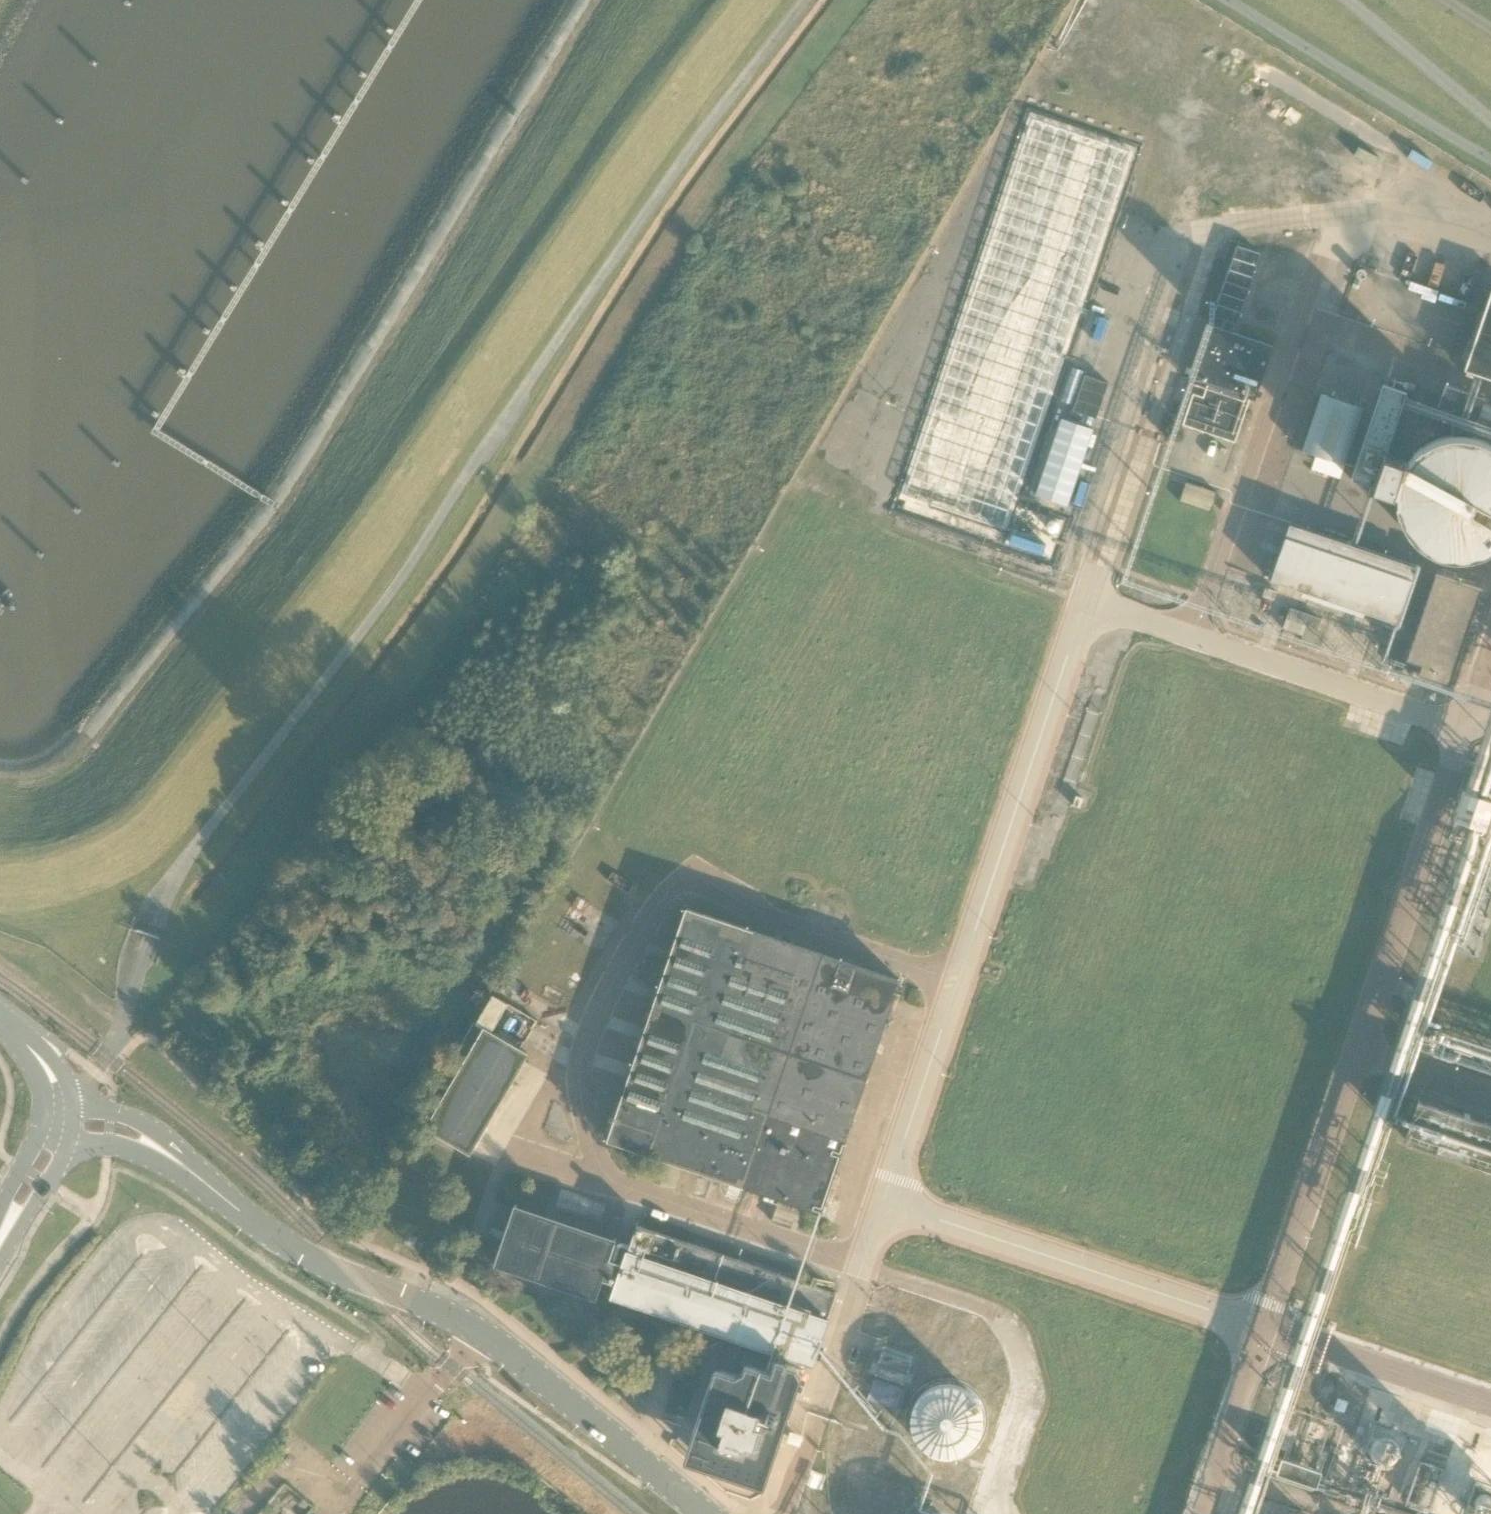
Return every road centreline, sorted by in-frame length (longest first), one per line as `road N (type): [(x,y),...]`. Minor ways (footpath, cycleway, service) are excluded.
road 1 (tertiary): [(704,1513),(460,1320),(302,1254),(128,1131),(56,1126)]
road 2 (unclassified): [(154,905),(125,1016),(93,1068),(57,1099)]
road 3 (tertiary): [(0,1242),(56,1126)]

